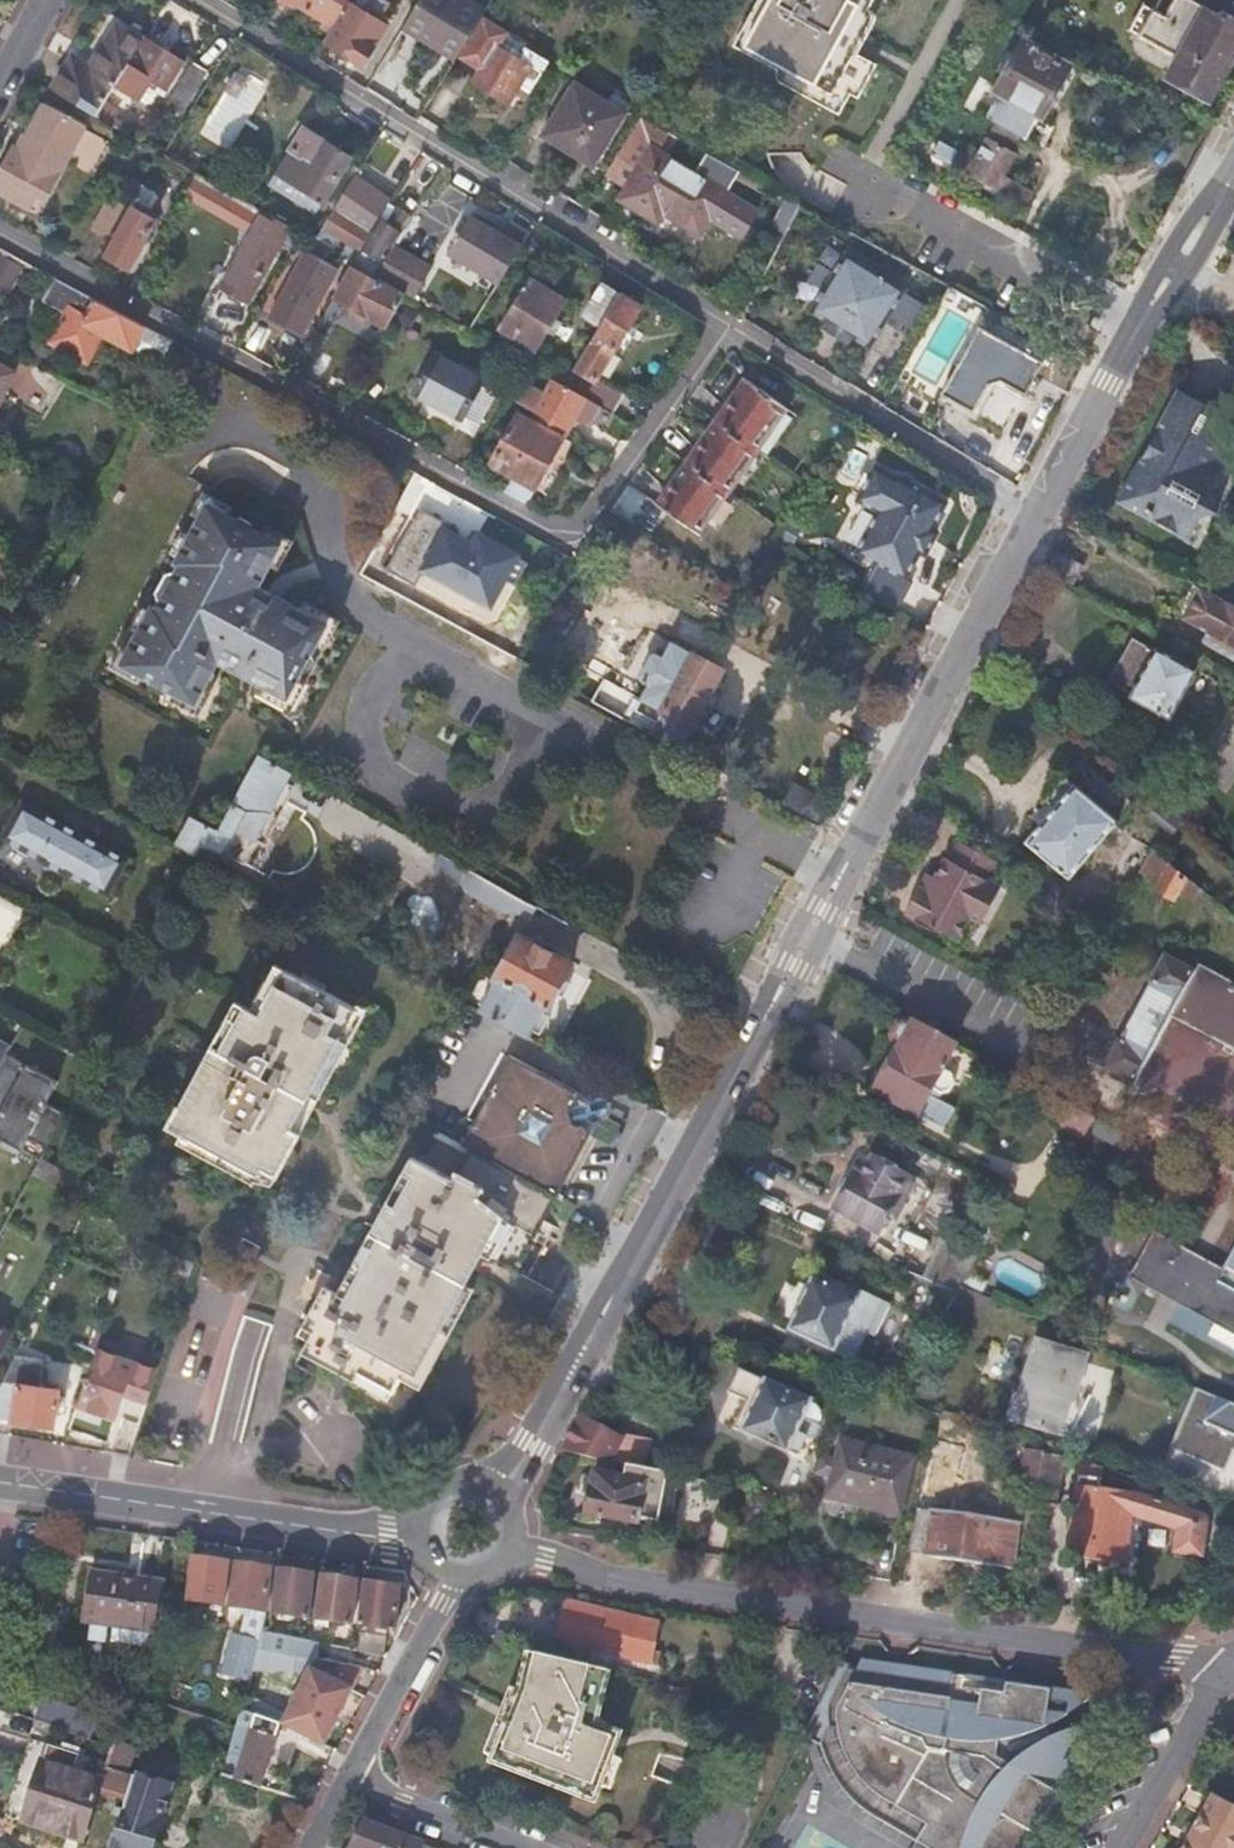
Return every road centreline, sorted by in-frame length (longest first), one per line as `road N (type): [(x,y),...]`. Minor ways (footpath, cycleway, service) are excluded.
road 1 (residential): [(208,0),(1037,519)]
road 2 (residential): [(503,1548),(616,1577),(1233,1672)]
road 3 (residential): [(428,1549),(0,1481)]
road 4 (tertiary): [(1037,519),(862,841)]
road 5 (tertiary): [(509,1522),(641,1259)]
road 6 (tertiary): [(641,1259),(523,1442),(475,1483)]
road 7 (tertiary): [(757,1043),(641,1259)]
road 8 (tertiary): [(355,1770),(470,1570)]
road 9 (tertiary): [(862,841),(781,964),(757,1043)]
road 10 (tertiary): [(757,1043),(835,914),(862,841)]
road 11 (tertiary): [(1140,336),(1037,519)]
road 12 (residential): [(1123,1847),(1233,1672)]
road 13 (residential): [(516,1847),(402,1801),(355,1770)]
road 14 (tertiary): [(1233,169),(1215,183),(1166,267)]

